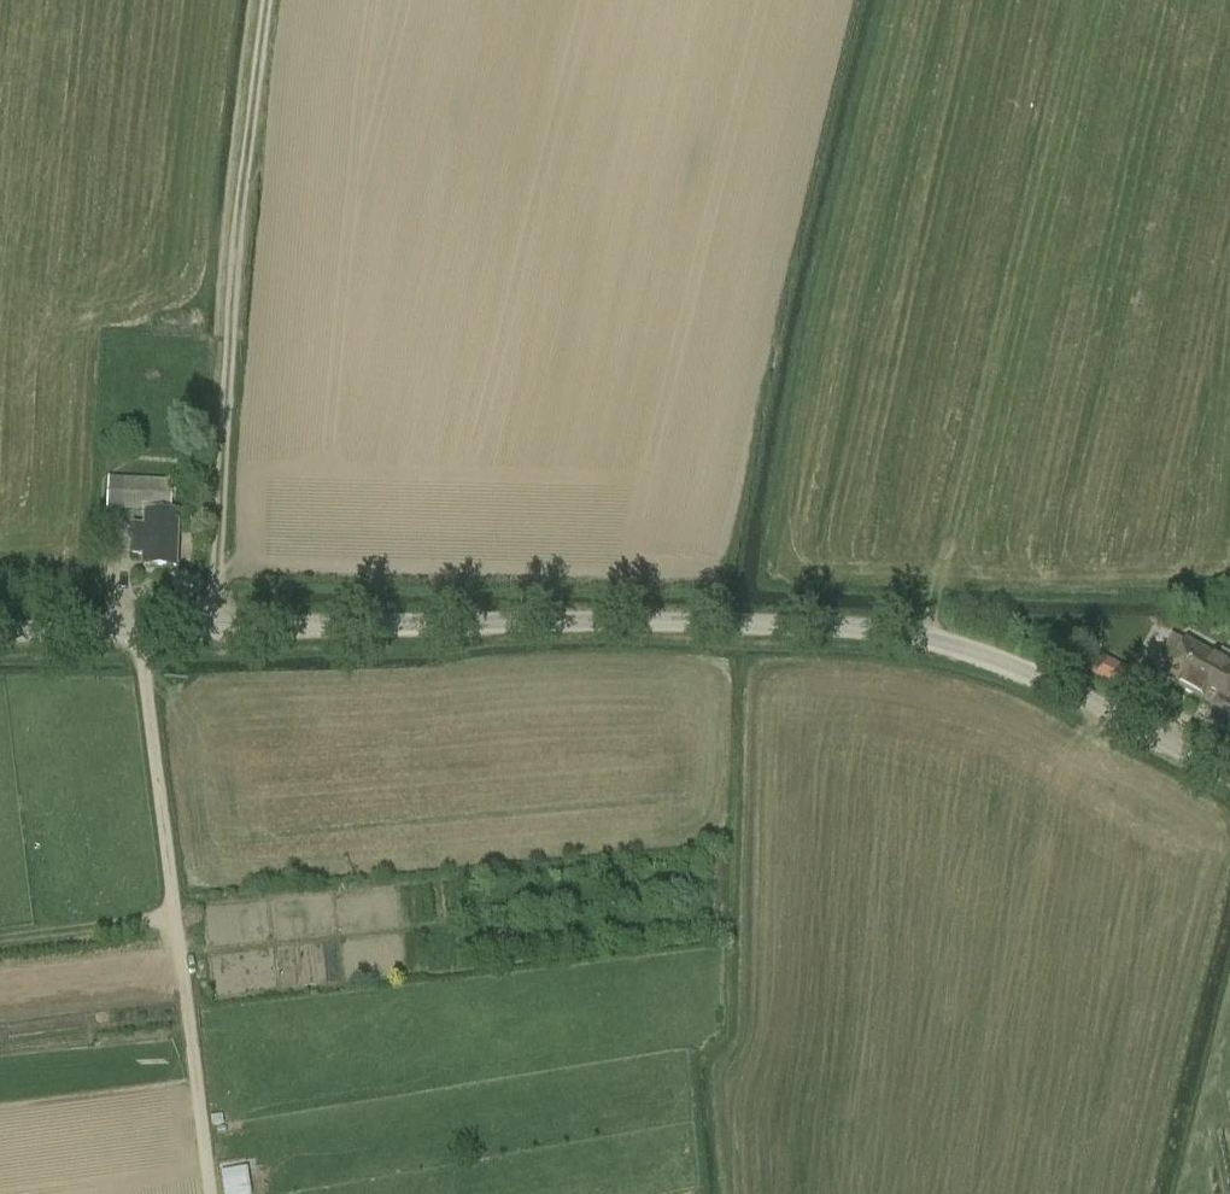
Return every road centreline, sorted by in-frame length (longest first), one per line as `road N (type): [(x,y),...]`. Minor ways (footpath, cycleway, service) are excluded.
road 1 (unclassified): [(1229,780),(967,647),(891,631),(0,635)]
road 2 (track): [(136,630),(209,1193)]

